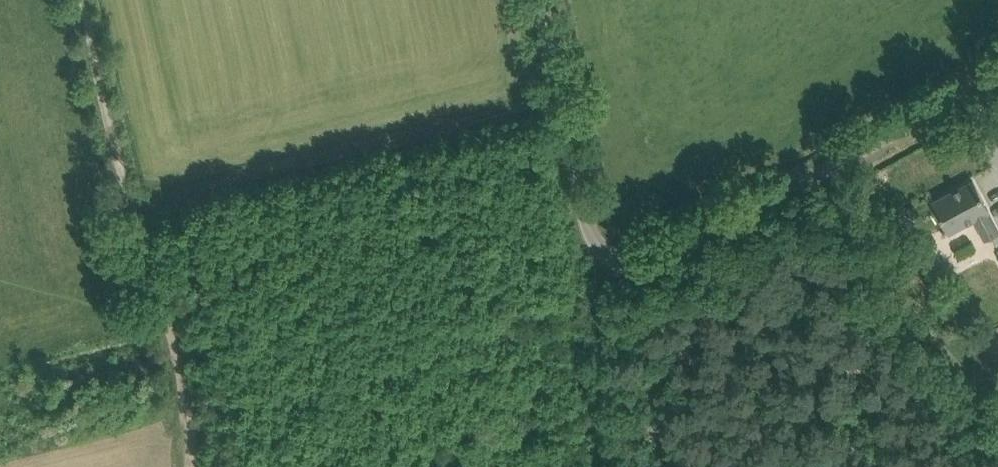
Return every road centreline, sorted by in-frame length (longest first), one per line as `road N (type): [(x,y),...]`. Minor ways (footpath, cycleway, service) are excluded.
road 1 (unclassified): [(541,0),(586,218),(620,261),(669,254),(997,78)]
road 2 (track): [(150,209),(363,126),(562,97)]
road 3 (track): [(834,168),(911,308),(997,410)]
road 4 (track): [(88,0),(126,175),(150,209)]
road 5 (track): [(174,330),(193,466)]
road 6 (track): [(150,209),(174,330)]

